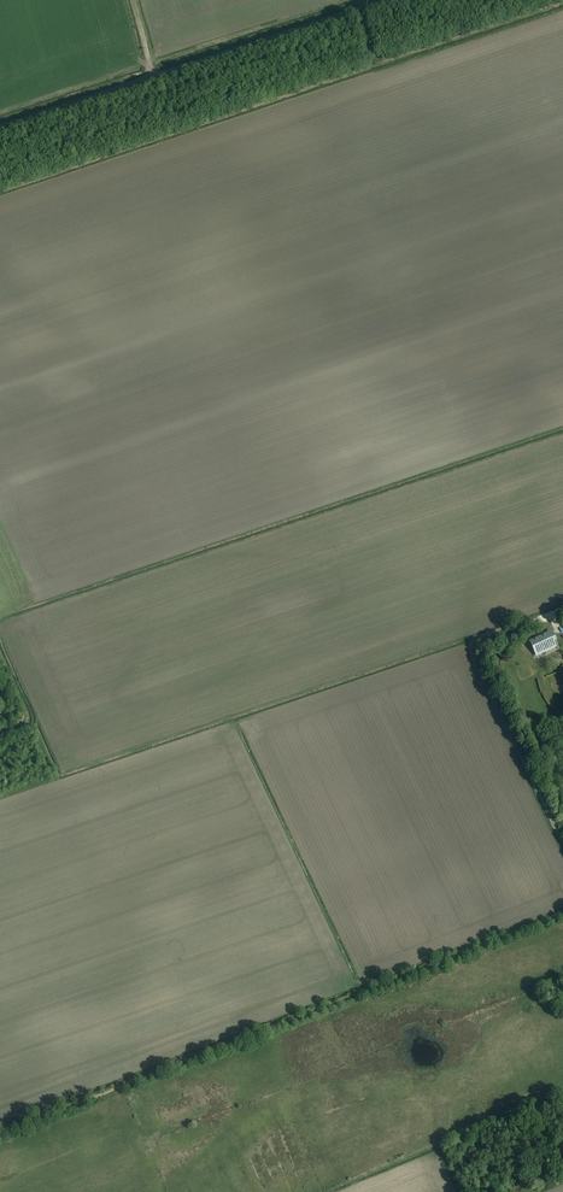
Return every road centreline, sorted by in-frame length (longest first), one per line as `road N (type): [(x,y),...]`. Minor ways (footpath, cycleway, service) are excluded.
road 1 (track): [(562,914),(0,1134)]
road 2 (unclassified): [(0,127),(384,0)]
road 3 (track): [(562,611),(472,647),(562,840)]

